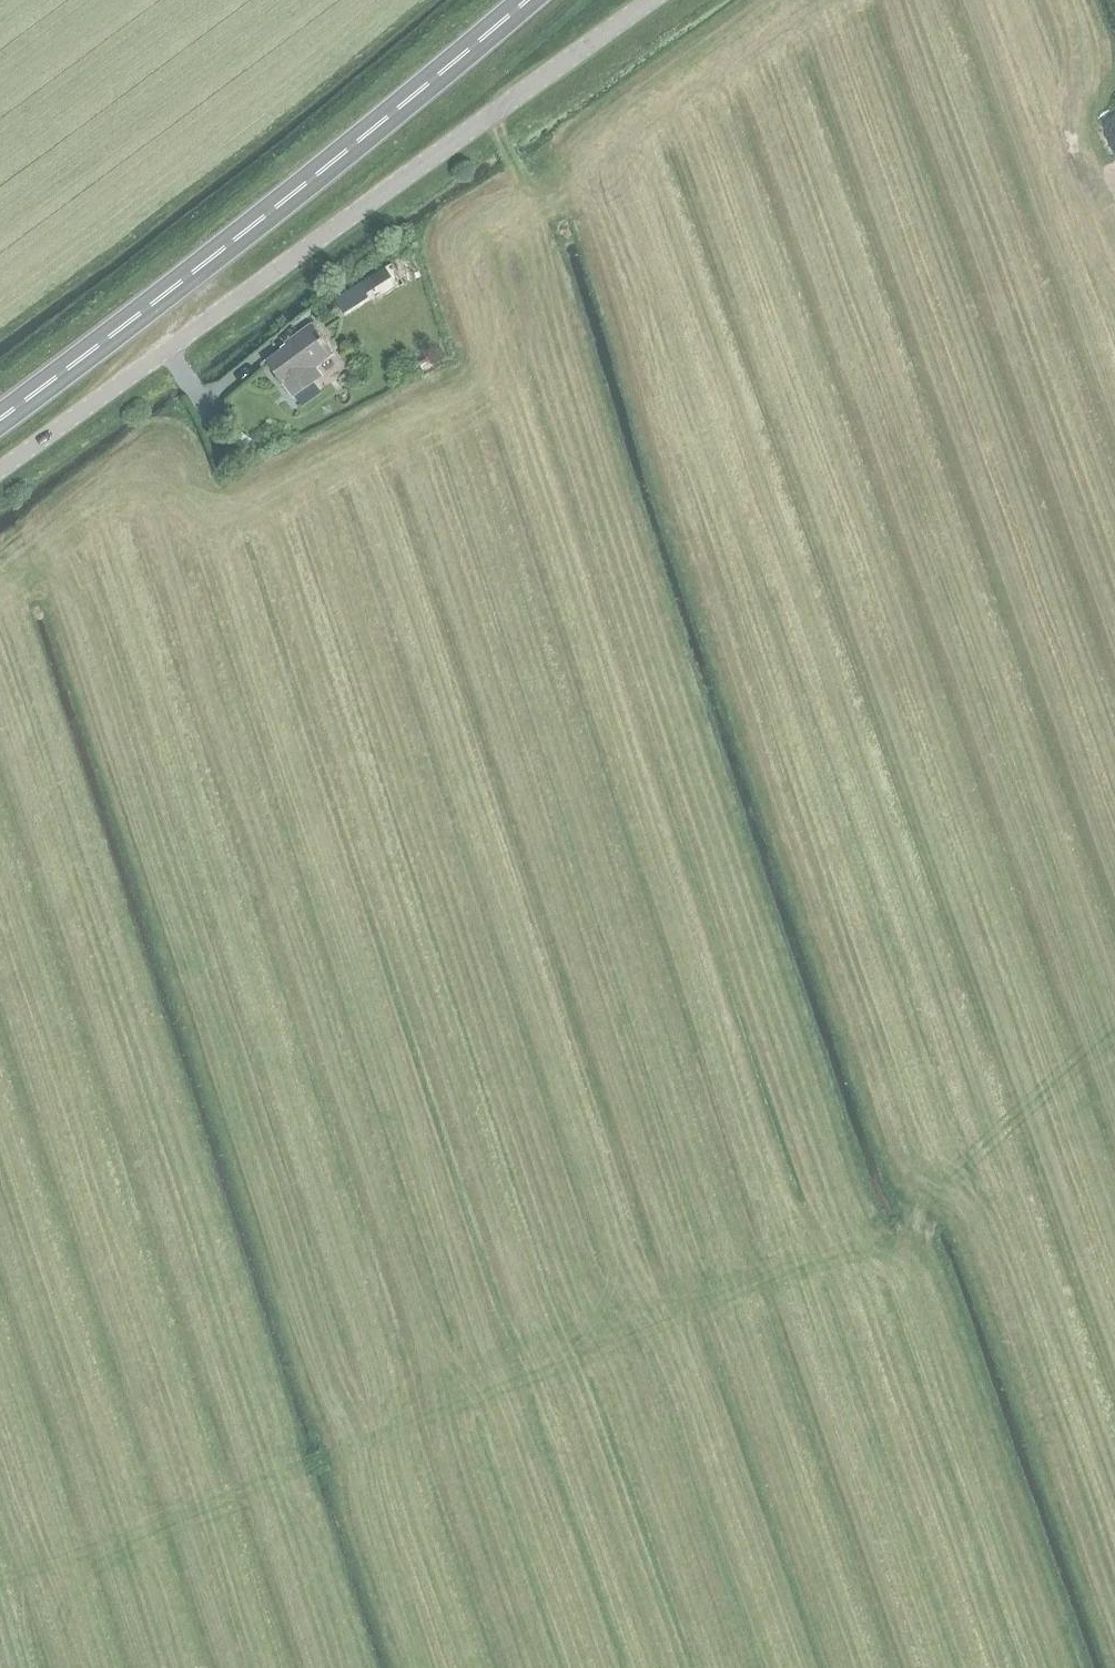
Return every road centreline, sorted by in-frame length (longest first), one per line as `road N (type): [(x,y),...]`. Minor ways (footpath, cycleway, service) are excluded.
road 1 (unclassified): [(0,471),(653,0)]
road 2 (primary): [(0,419),(525,0)]

